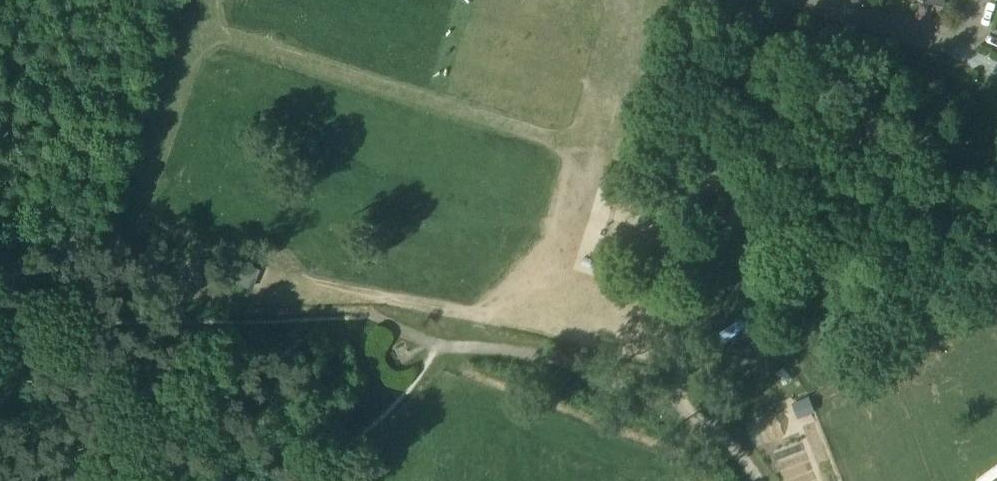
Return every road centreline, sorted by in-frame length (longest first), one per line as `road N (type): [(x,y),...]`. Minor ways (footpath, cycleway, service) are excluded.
road 1 (residential): [(985,0),(961,36),(938,42),(803,0)]

